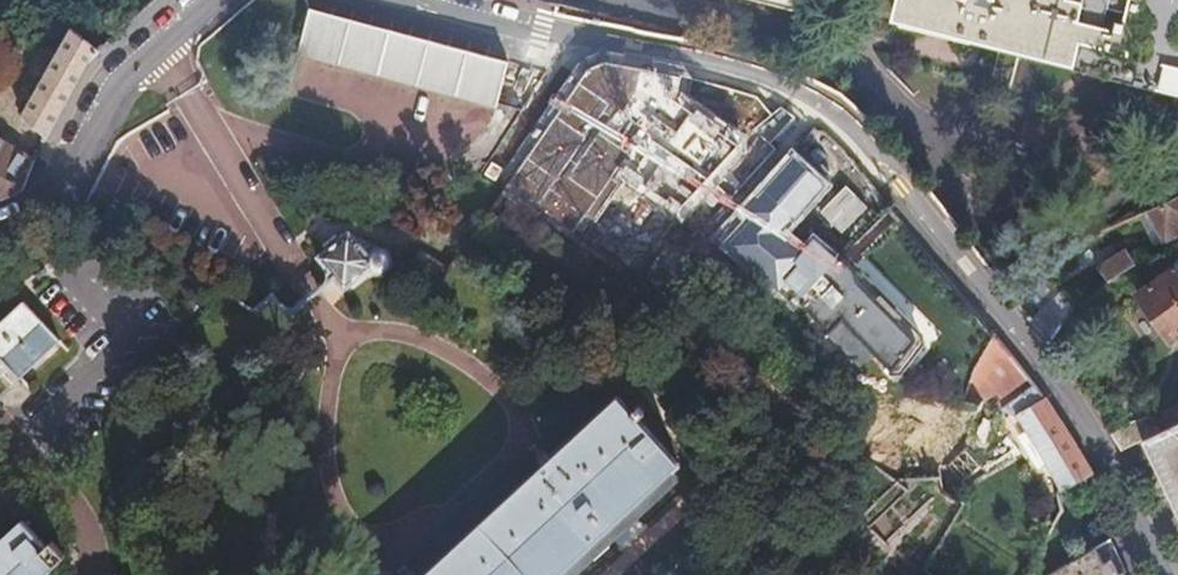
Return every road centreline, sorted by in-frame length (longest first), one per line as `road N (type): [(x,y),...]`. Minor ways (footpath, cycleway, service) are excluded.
road 1 (tertiary): [(1160,574),(1082,422),(928,216),(846,128),(748,68),(582,40)]
road 2 (tertiary): [(0,234),(40,218),(141,59),(210,0)]
road 3 (residential): [(582,40),(486,179)]
road 4 (tertiary): [(582,40),(425,0)]

